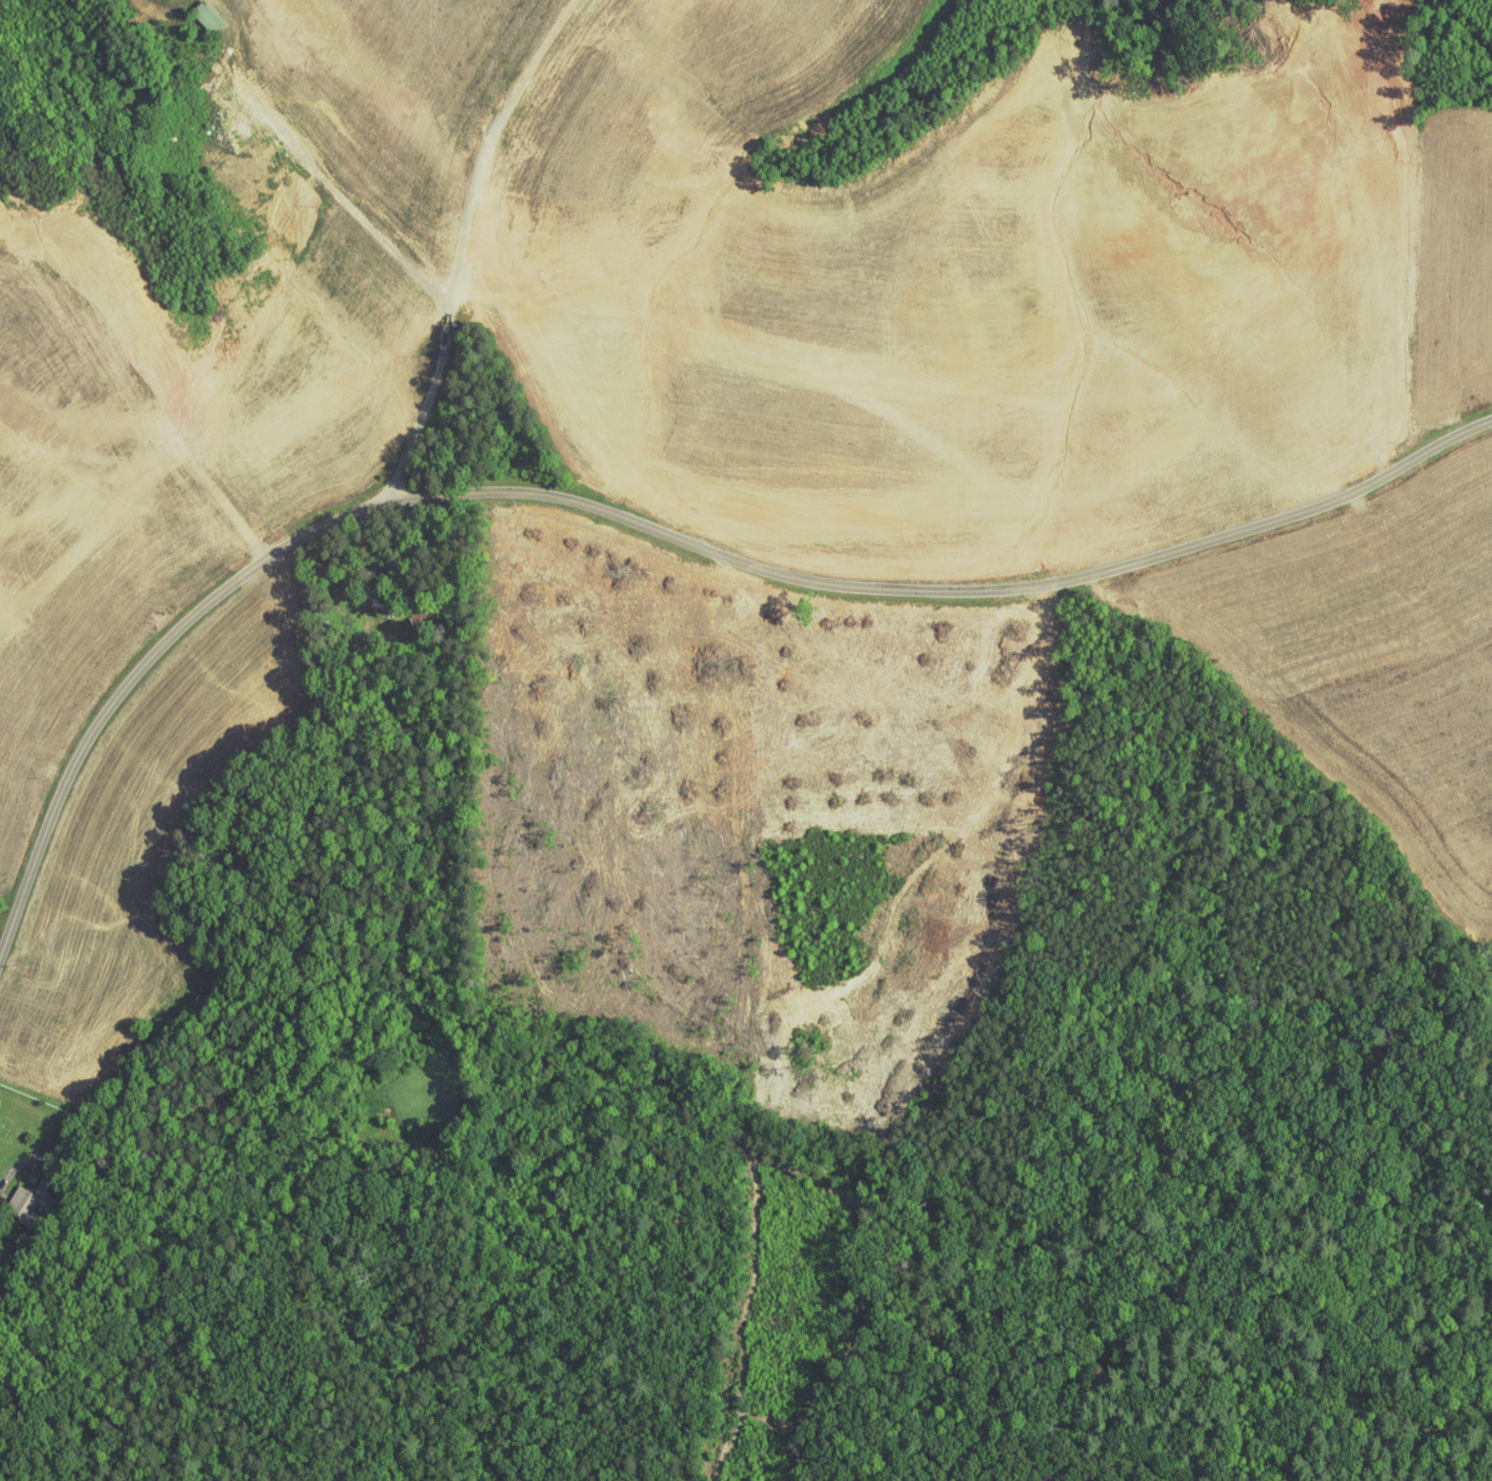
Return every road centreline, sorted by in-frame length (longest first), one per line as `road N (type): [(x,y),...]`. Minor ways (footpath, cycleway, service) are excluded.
road 1 (residential): [(1491,421),(1314,510),(1014,593),(815,584),(736,564),(598,510),(511,493),(430,497),(359,514),(241,577),(128,681),(61,791),(0,953)]
road 2 (residential): [(359,514),(426,430),(460,335),(420,278),(243,77),(227,40),(241,0)]

